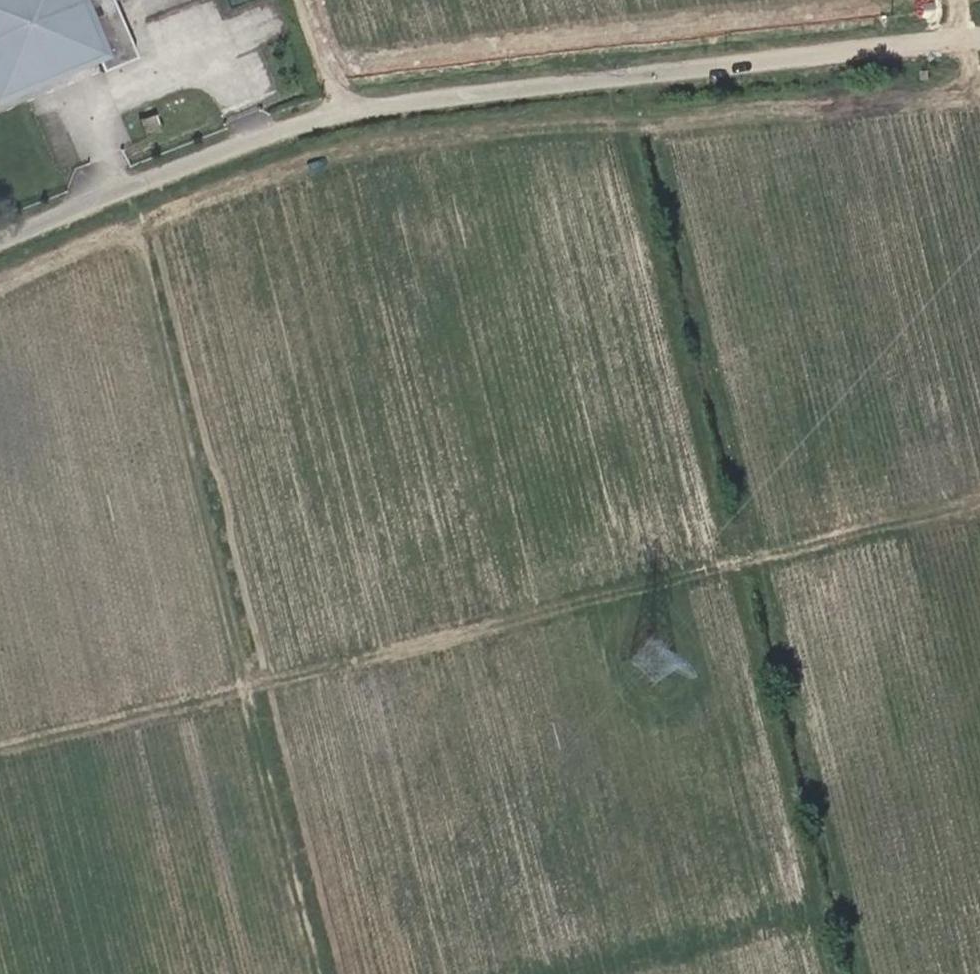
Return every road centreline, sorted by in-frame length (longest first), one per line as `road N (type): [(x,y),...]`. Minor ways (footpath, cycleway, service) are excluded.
road 1 (unclassified): [(0,246),(350,103),(979,35)]

